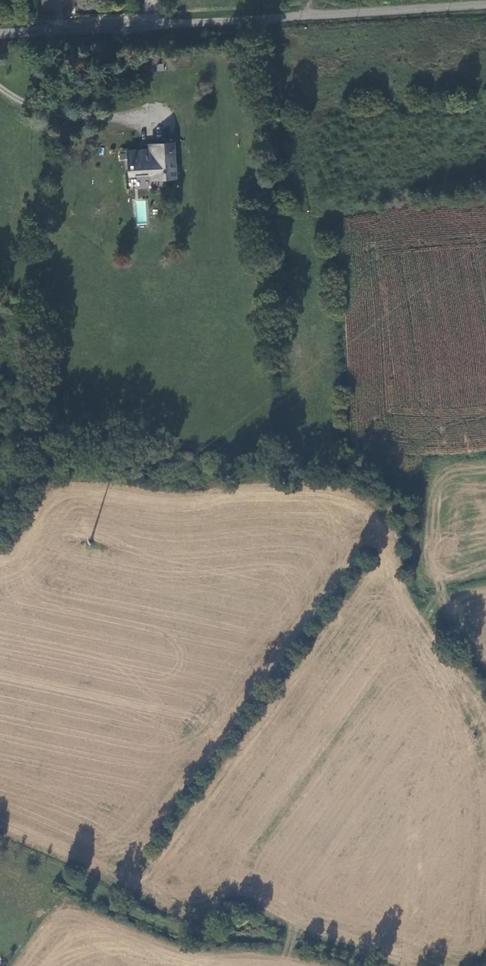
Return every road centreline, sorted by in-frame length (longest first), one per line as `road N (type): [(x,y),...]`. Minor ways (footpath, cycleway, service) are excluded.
road 1 (unclassified): [(0,32),(485,4)]

